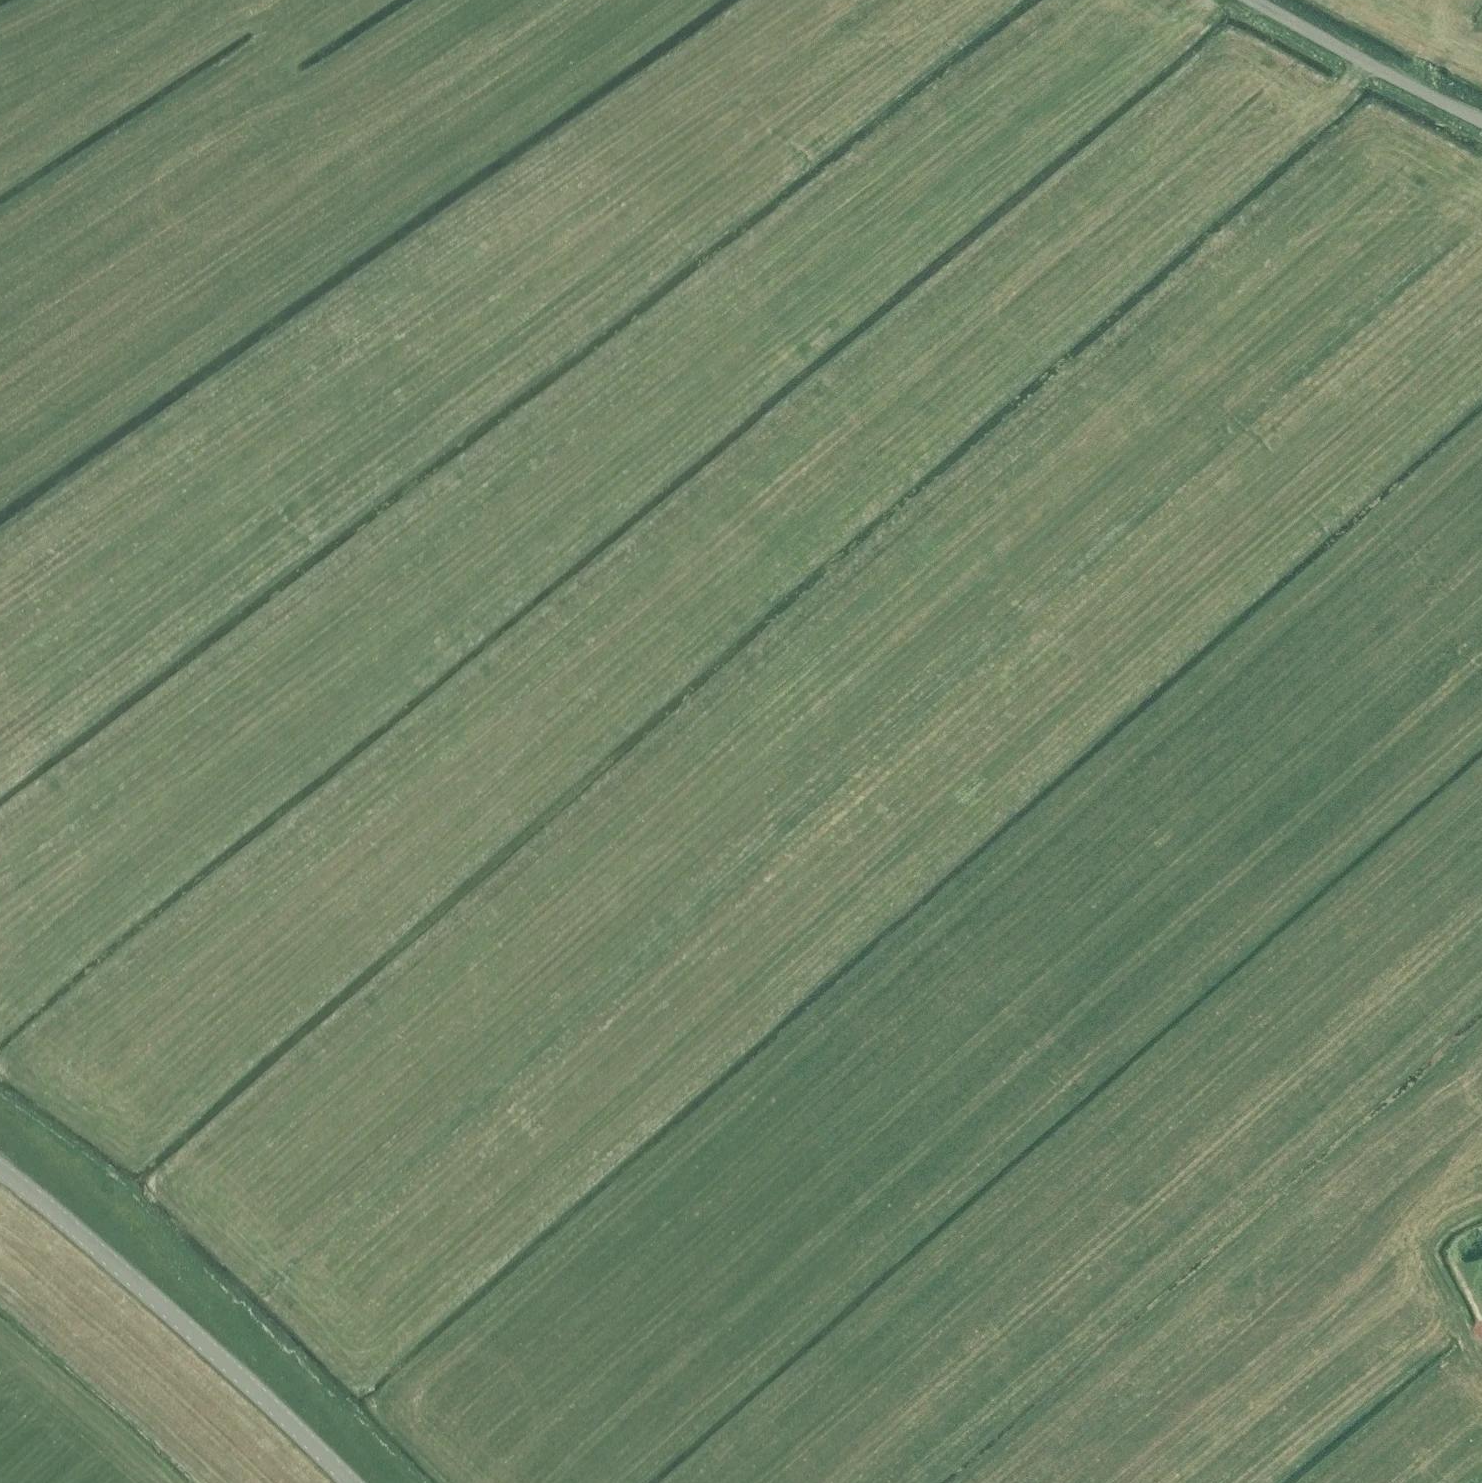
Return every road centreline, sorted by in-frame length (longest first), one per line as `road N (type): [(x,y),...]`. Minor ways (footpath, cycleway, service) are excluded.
road 1 (tertiary): [(348,1482),(0,1169)]
road 2 (unclassified): [(1481,124),(1251,0)]

